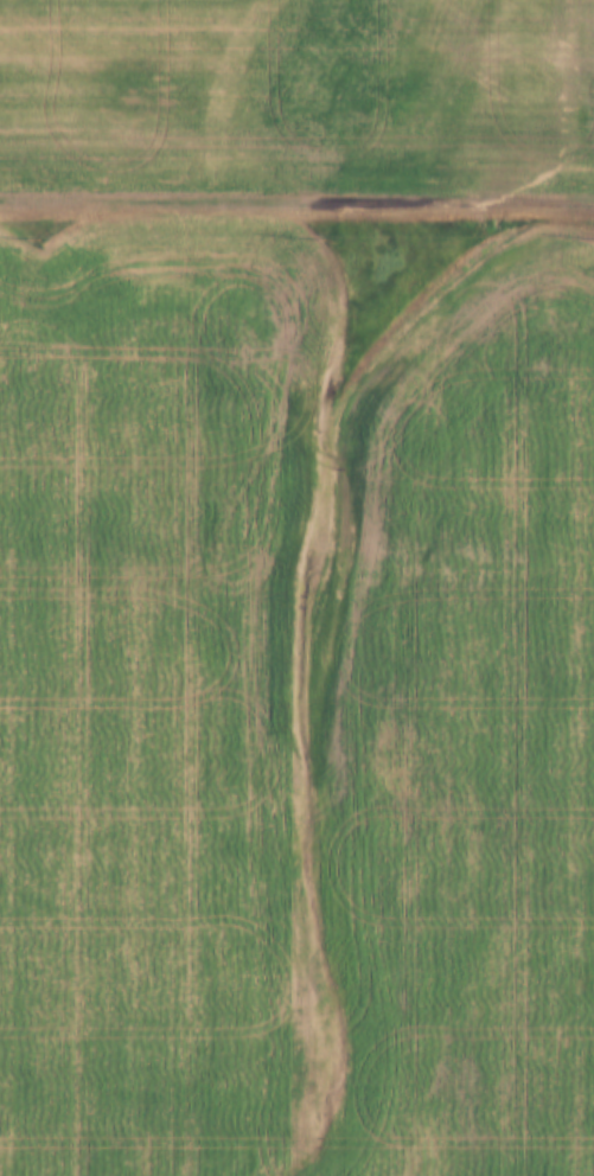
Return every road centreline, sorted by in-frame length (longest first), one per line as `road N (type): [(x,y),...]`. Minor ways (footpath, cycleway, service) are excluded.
road 1 (track): [(593,198),(0,195)]

